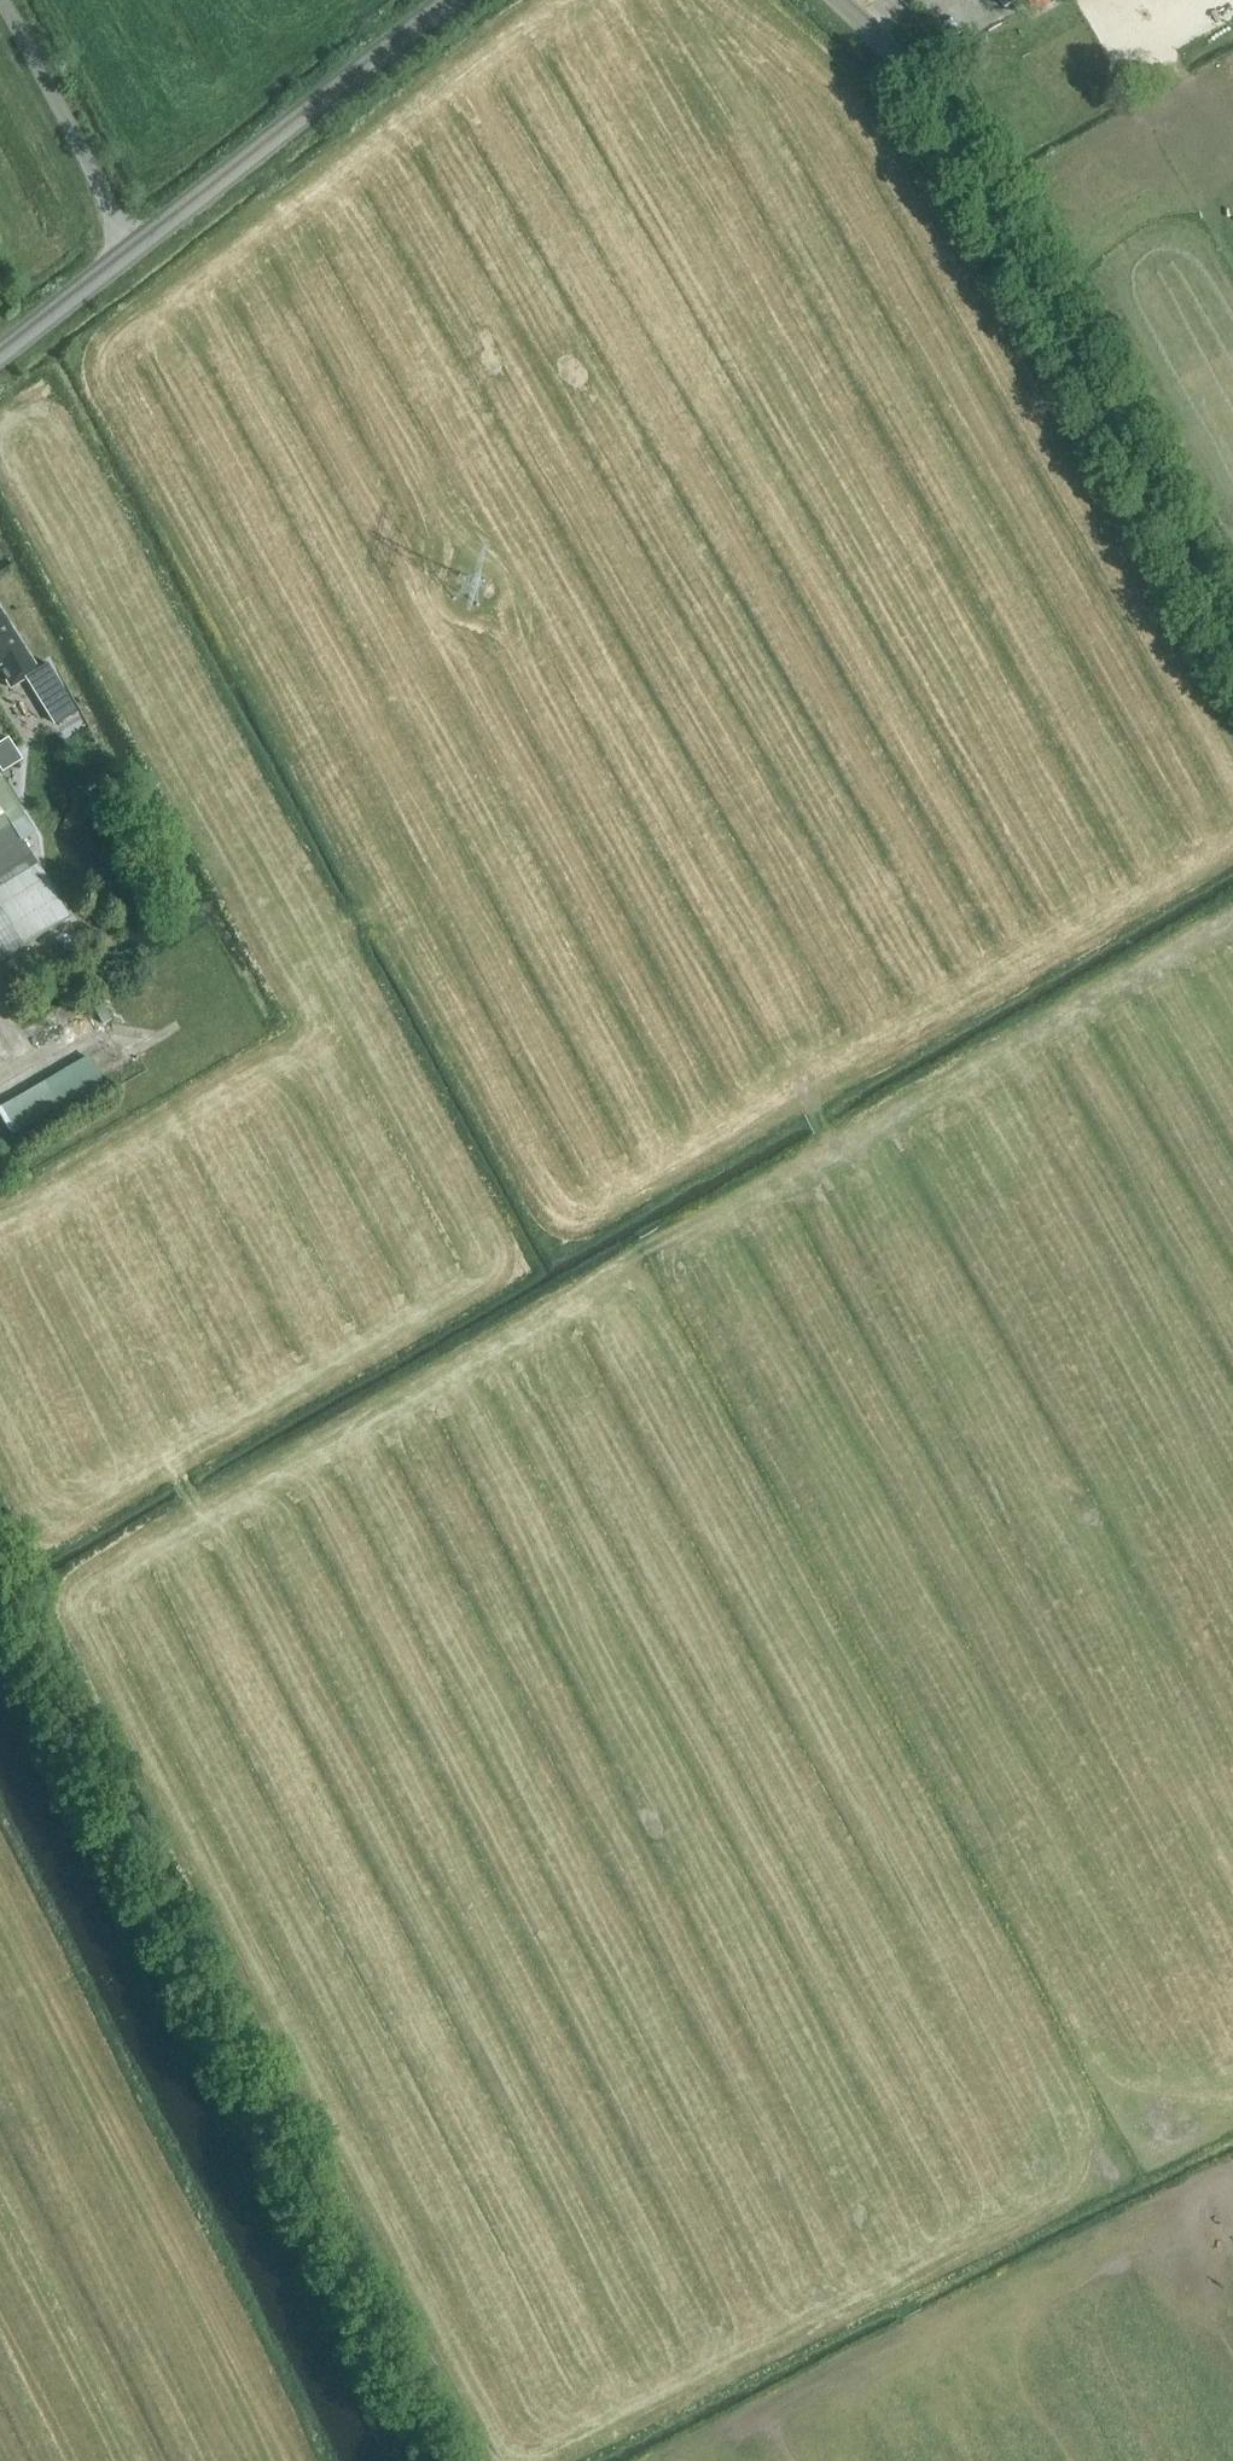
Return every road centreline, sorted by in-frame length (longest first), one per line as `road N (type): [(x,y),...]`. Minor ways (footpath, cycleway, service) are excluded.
road 1 (unclassified): [(1232,649),(929,107),(831,0)]
road 2 (secondary): [(0,357),(451,0)]

